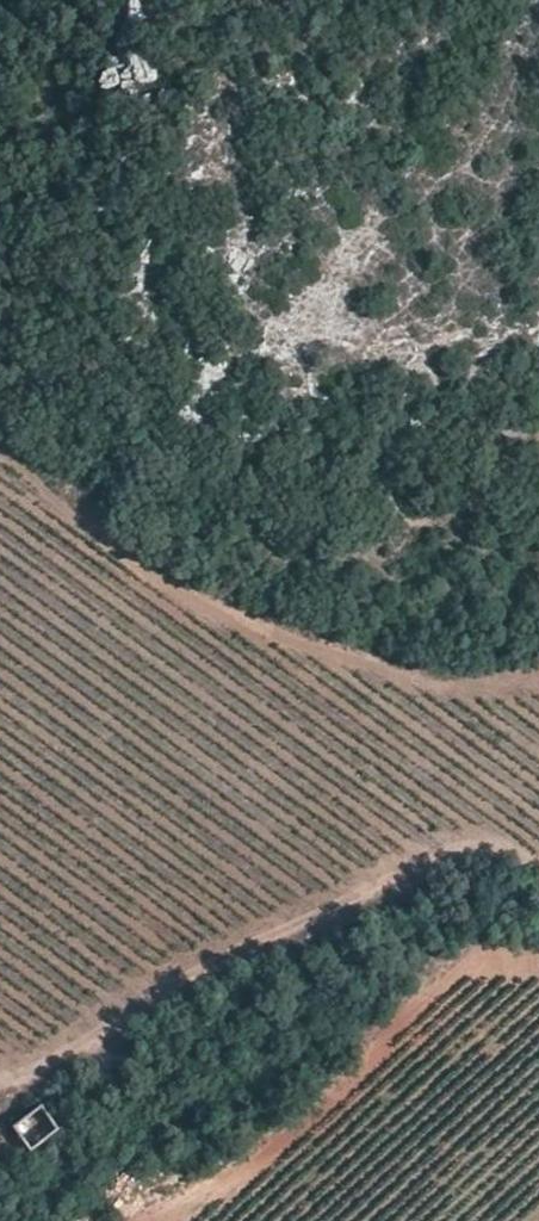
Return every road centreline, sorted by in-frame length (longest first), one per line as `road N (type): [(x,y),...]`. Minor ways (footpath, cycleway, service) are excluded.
road 1 (track): [(0,1100),(272,931),(453,848),(479,844),(538,869)]

